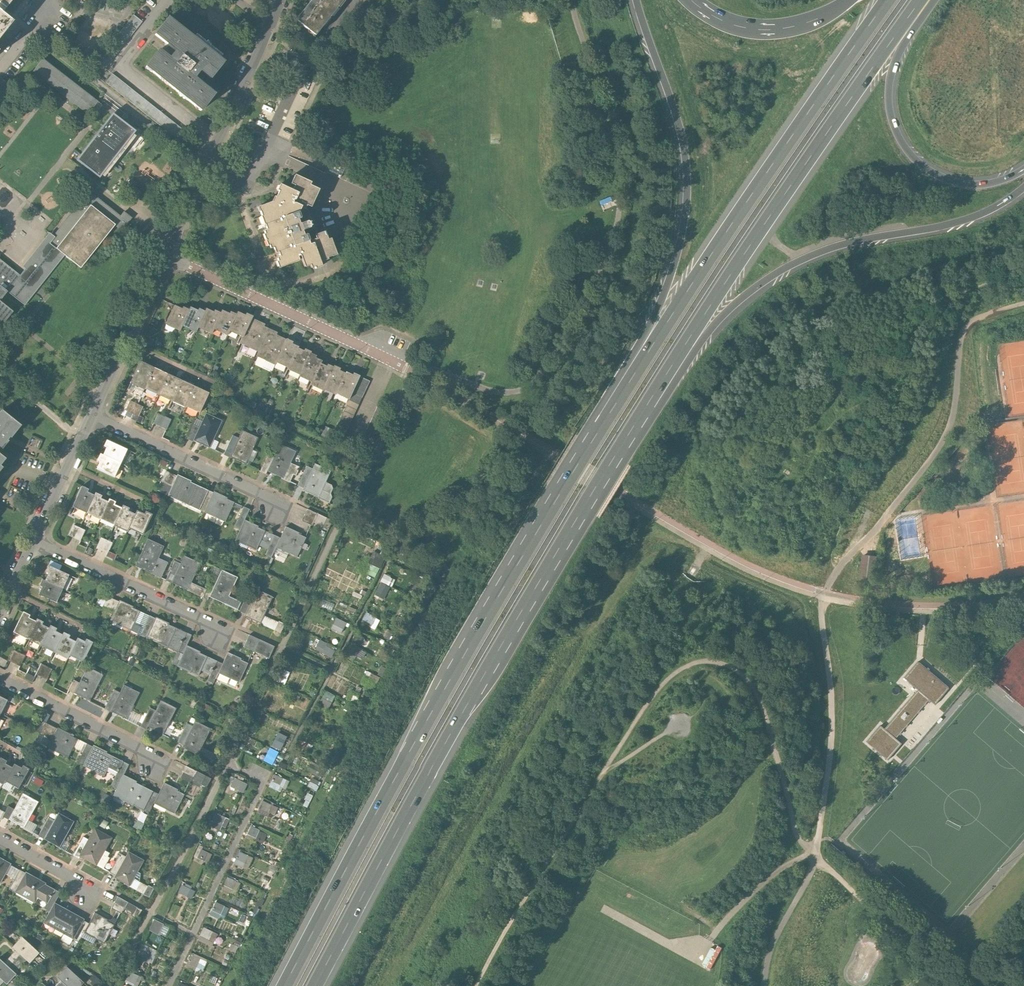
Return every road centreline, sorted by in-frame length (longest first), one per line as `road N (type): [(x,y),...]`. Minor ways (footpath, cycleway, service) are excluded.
road 1 (motorway): [(611,411),(459,666),(289,985)]
road 2 (motorway): [(317,985),(408,809),(638,420)]
road 3 (track): [(481,985),(605,781),(689,667),(733,664),(754,683),(770,707),(796,828),(816,854)]
road 4 (motorway): [(638,420),(924,0)]
road 5 (motorway): [(887,0),(611,411)]
road 6 (motorway): [(638,420),(716,328),(790,265),(844,243),(972,216),(1023,187)]
road 7 (motorway): [(638,0),(681,125),(687,209),(669,289),(615,388),(611,411)]
road 8 (motorway): [(1023,171),(997,182),(955,181),(914,159),(901,141),(891,87),(935,0)]
road 9 (residential): [(279,0),(165,256)]
road 10 (residential): [(165,256),(403,369)]
road 11 (residential): [(34,542),(231,632)]
road 12 (residential): [(91,417),(279,502)]
road 13 (track): [(956,985),(816,854)]
road 14 (residential): [(0,677),(159,760)]
road 15 (residential): [(165,256),(91,417)]
road 16 (track): [(707,960),(724,925),(782,871),(816,854)]
road 17 (motorway): [(841,0),(766,24),(732,18),(700,0)]
road 18 (residential): [(91,417),(34,542)]

